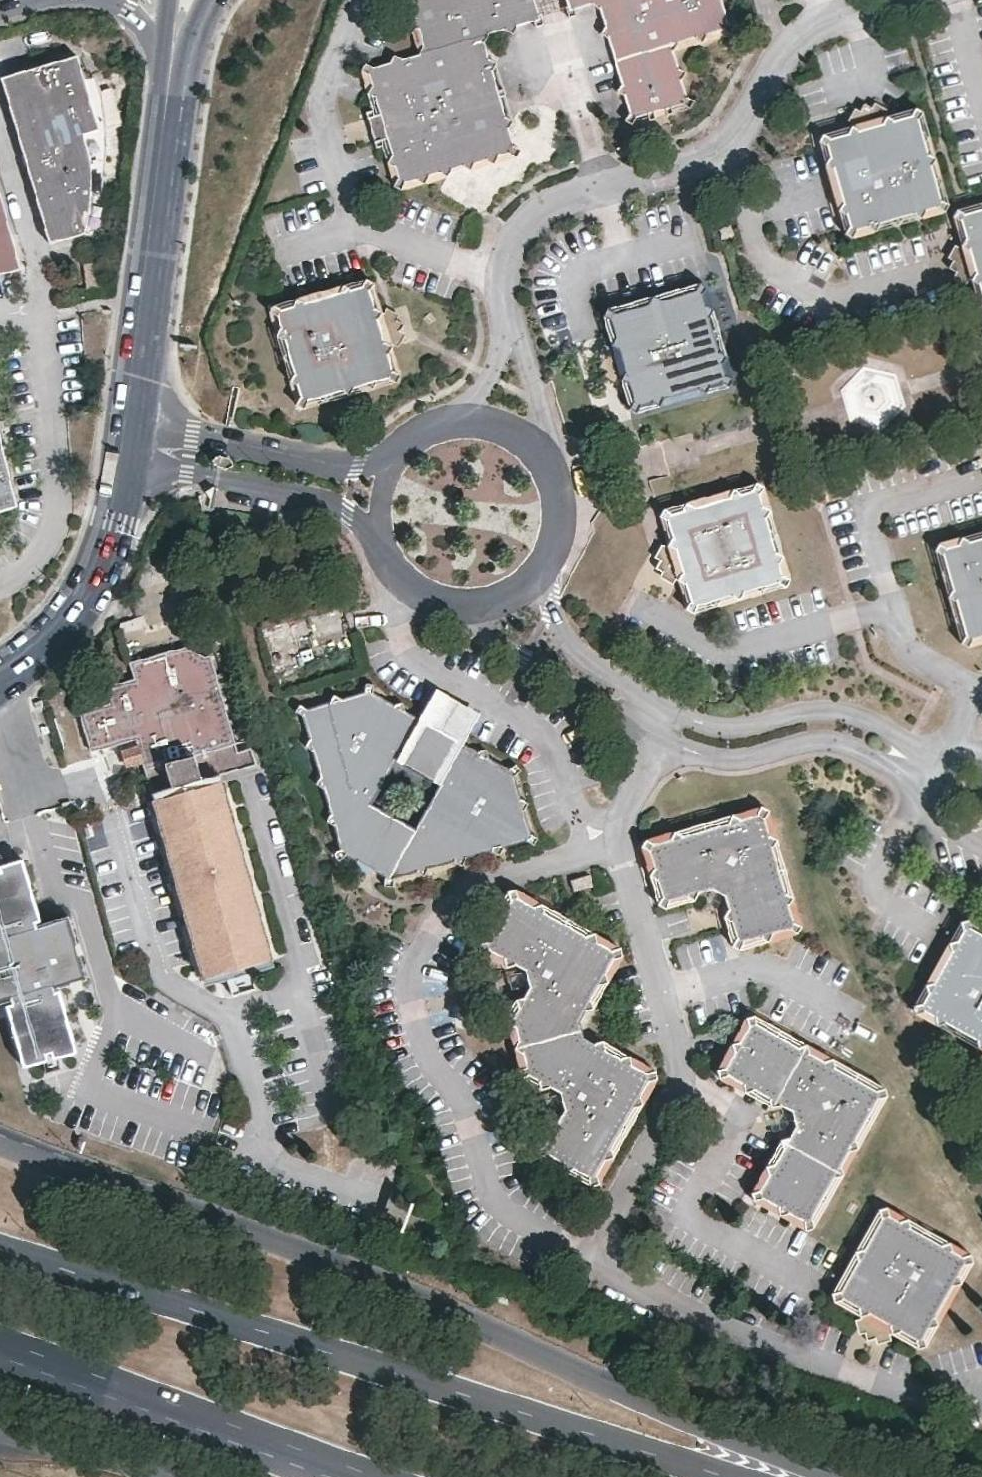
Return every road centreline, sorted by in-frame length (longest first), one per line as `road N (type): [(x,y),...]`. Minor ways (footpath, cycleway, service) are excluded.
road 1 (primary): [(864,1476),(614,1385),(283,1239),(0,1143)]
road 2 (primary): [(727,1476),(0,1248)]
road 3 (primary): [(171,74),(110,533),(75,599),(0,669)]
road 4 (primary): [(0,1338),(382,1476)]
road 5 (primary): [(0,1431),(176,1476)]

